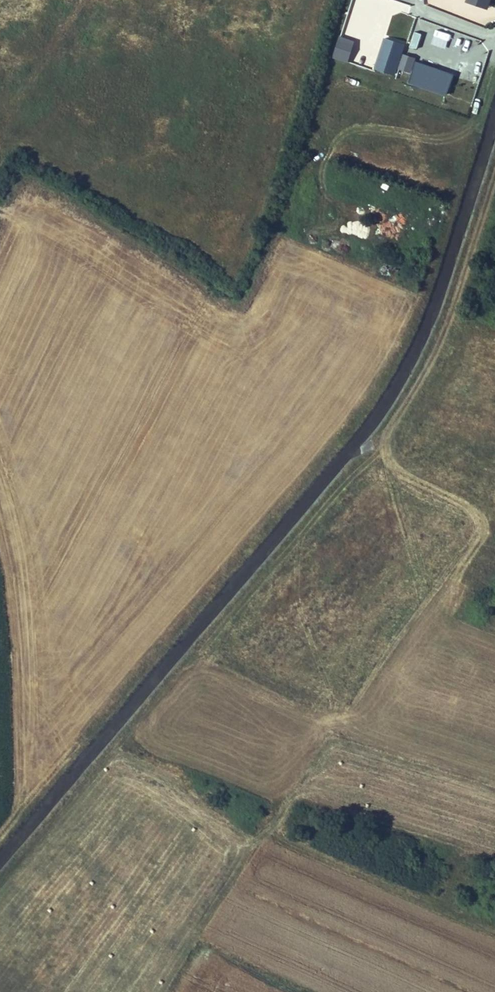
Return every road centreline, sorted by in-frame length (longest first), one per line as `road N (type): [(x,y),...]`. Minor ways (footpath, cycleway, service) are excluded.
road 1 (track): [(0,882),(382,442),(444,324),(494,167)]
road 2 (track): [(284,804),(276,818),(295,840),(494,928)]

